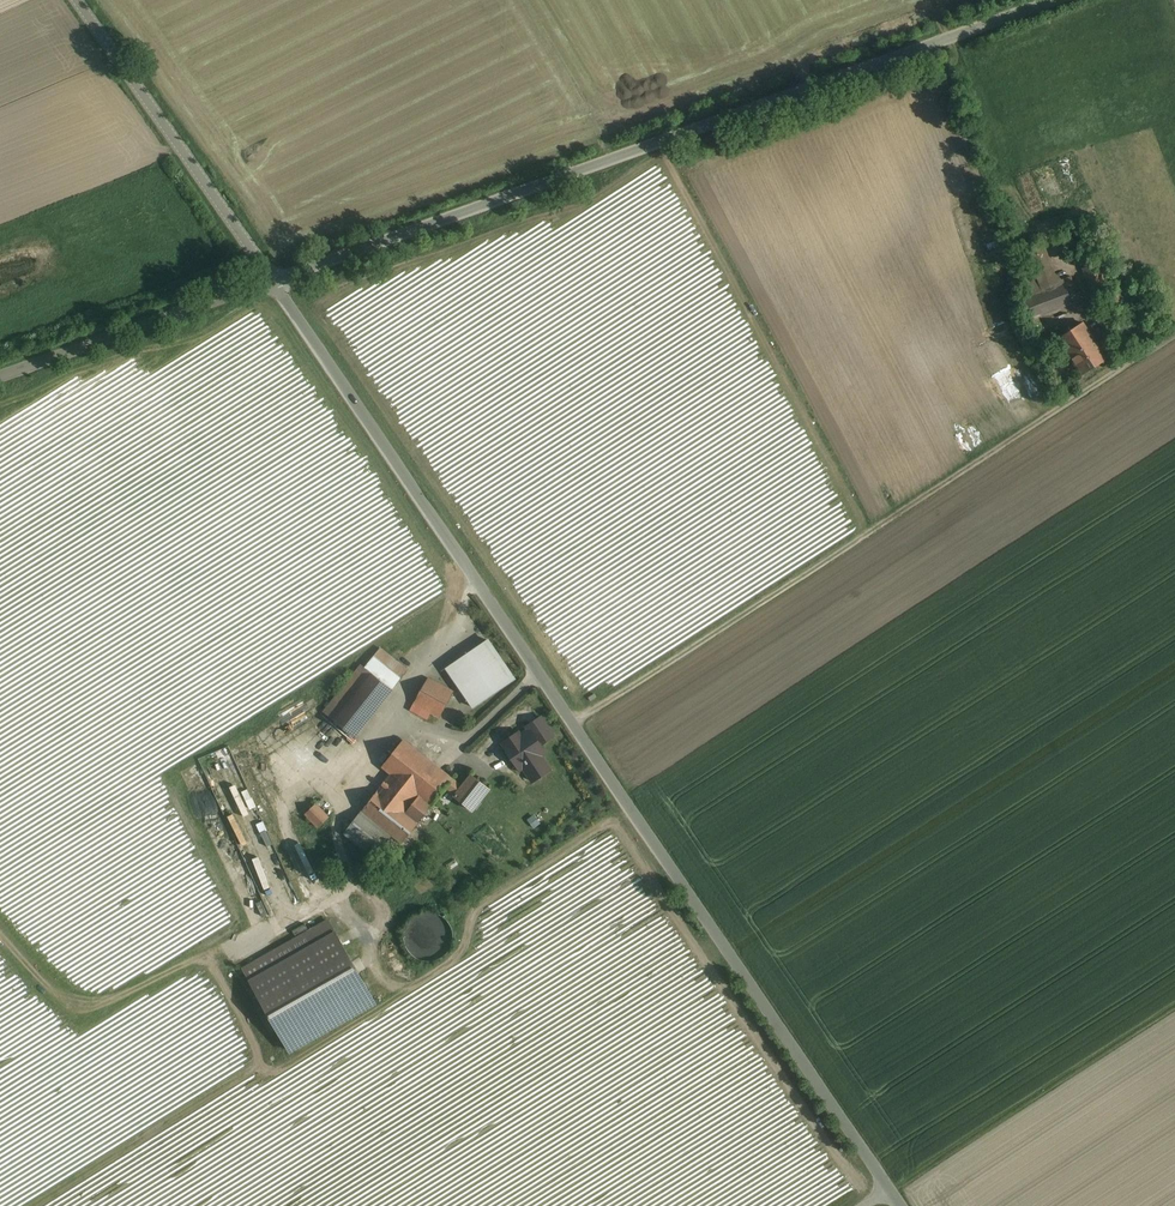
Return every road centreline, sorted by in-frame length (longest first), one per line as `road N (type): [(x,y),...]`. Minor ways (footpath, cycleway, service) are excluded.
road 1 (unclassified): [(900,1205),(270,282)]
road 2 (unclassified): [(270,282),(1055,0)]
road 3 (track): [(1174,331),(881,513),(571,725)]
road 4 (unclassified): [(270,282),(74,0)]
road 5 (track): [(1174,1005),(890,1191)]
road 6 (unclassified): [(0,375),(270,282)]

